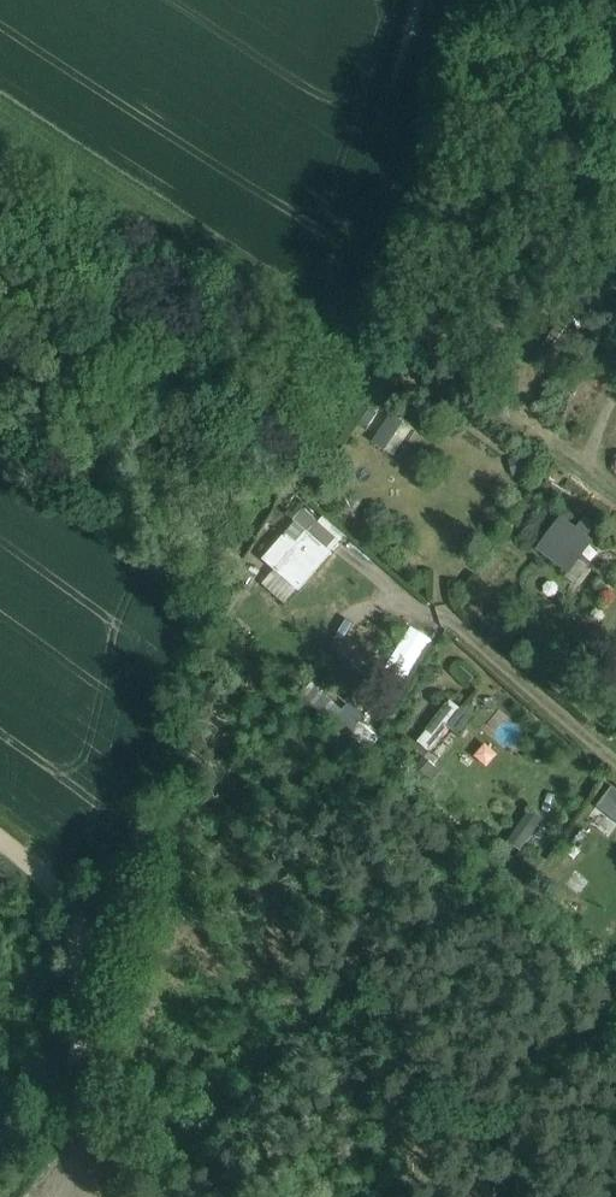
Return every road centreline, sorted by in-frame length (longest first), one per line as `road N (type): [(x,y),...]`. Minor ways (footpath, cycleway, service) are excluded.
road 1 (track): [(0,871),(45,904),(64,971),(63,1112),(169,1196)]
road 2 (residential): [(615,748),(449,622)]

